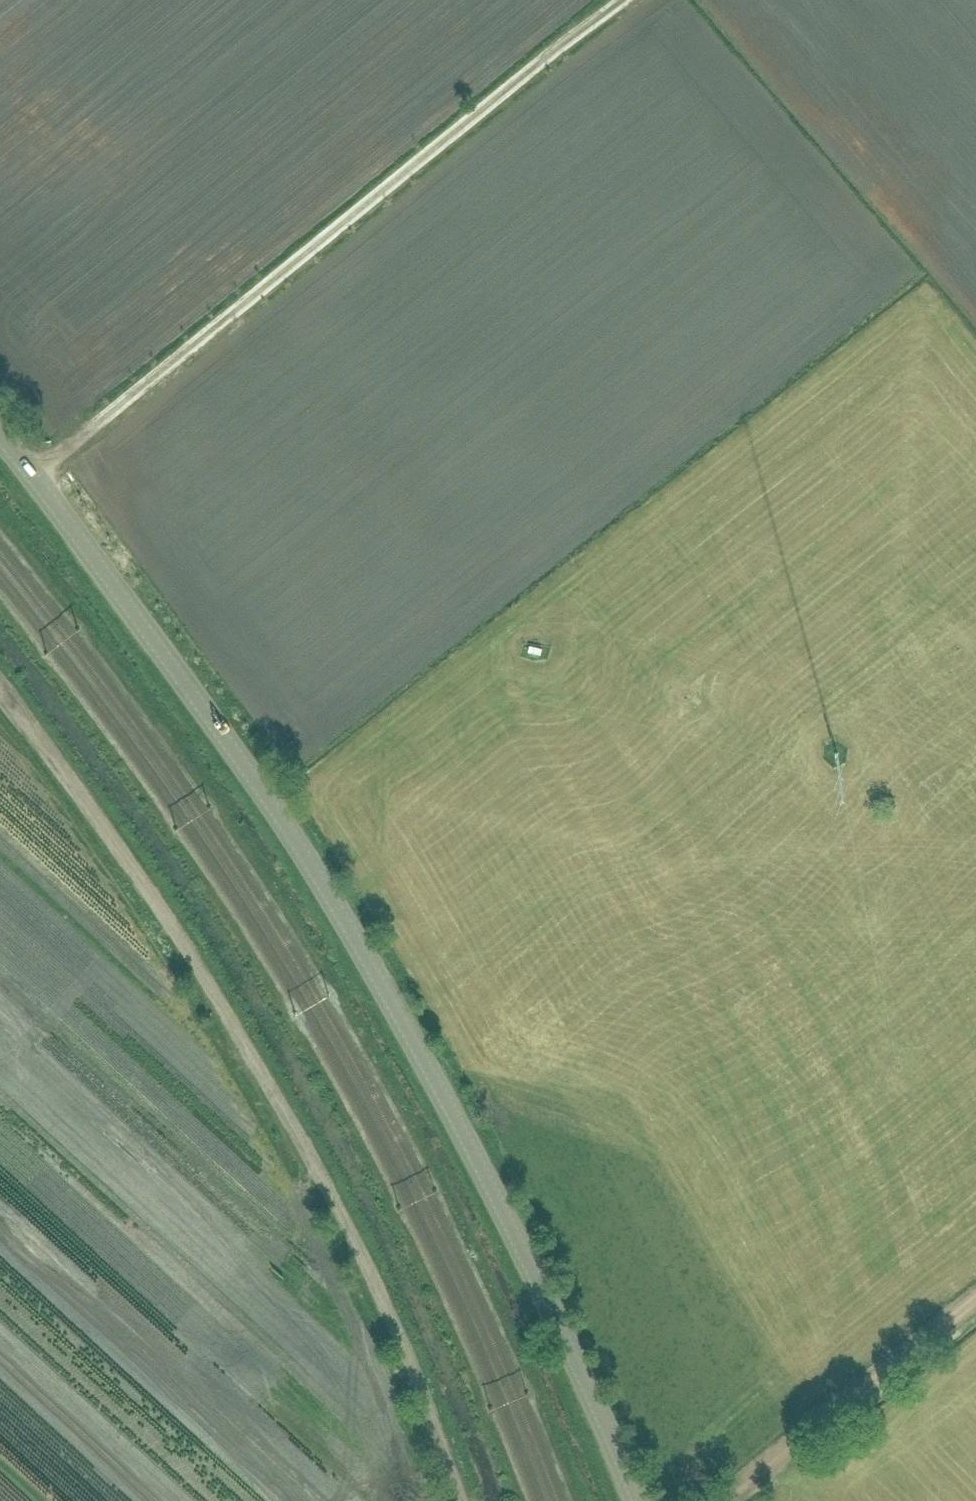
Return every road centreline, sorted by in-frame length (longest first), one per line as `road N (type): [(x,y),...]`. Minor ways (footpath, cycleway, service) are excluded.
road 1 (tertiary): [(636,1500),(437,1082),(310,862),(0,437)]
road 2 (track): [(461,1500),(413,1367),(346,1223),(263,1076),(149,891),(0,685)]
road 3 (track): [(32,474),(614,0)]
road 4 (track): [(975,1298),(720,1500)]

